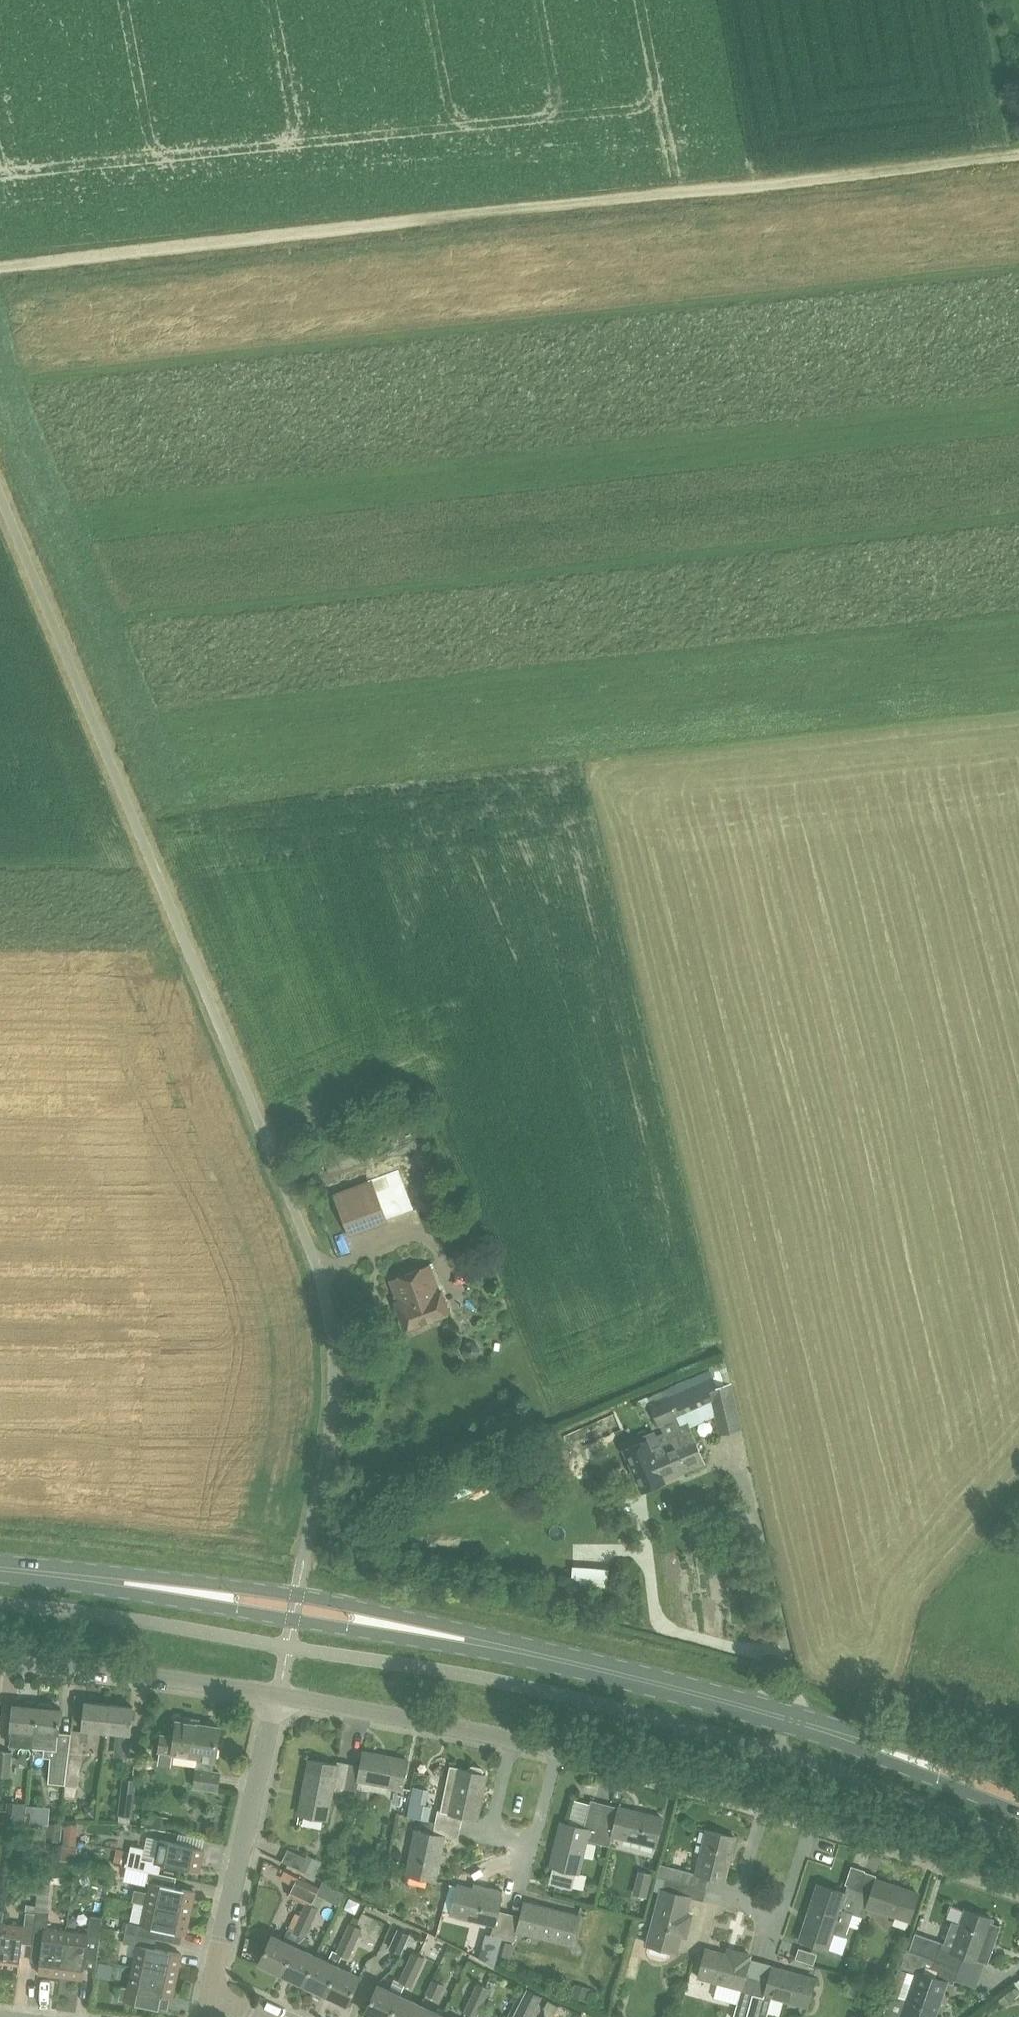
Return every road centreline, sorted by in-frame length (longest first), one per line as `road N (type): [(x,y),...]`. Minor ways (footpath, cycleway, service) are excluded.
road 1 (unclassified): [(302,1570),(332,1405),(330,1324),(311,1255),(0,536)]
road 2 (track): [(0,270),(1018,154)]
road 3 (primary): [(786,1718),(452,1637),(0,1569)]
road 4 (residential): [(212,1994),(277,1694)]
road 5 (residential): [(277,1694),(0,1660)]
road 6 (primary): [(786,1718),(1018,1812)]
road 7 (primary): [(1018,1783),(786,1718)]
road 8 (residential): [(511,1740),(277,1694)]
road 9 (residential): [(1018,1887),(813,1819)]
road 10 (residential): [(765,1805),(562,1751)]
road 11 (residential): [(784,1913),(738,1899),(765,1805)]
road 12 (residential): [(534,1846),(488,1835),(511,1740)]

